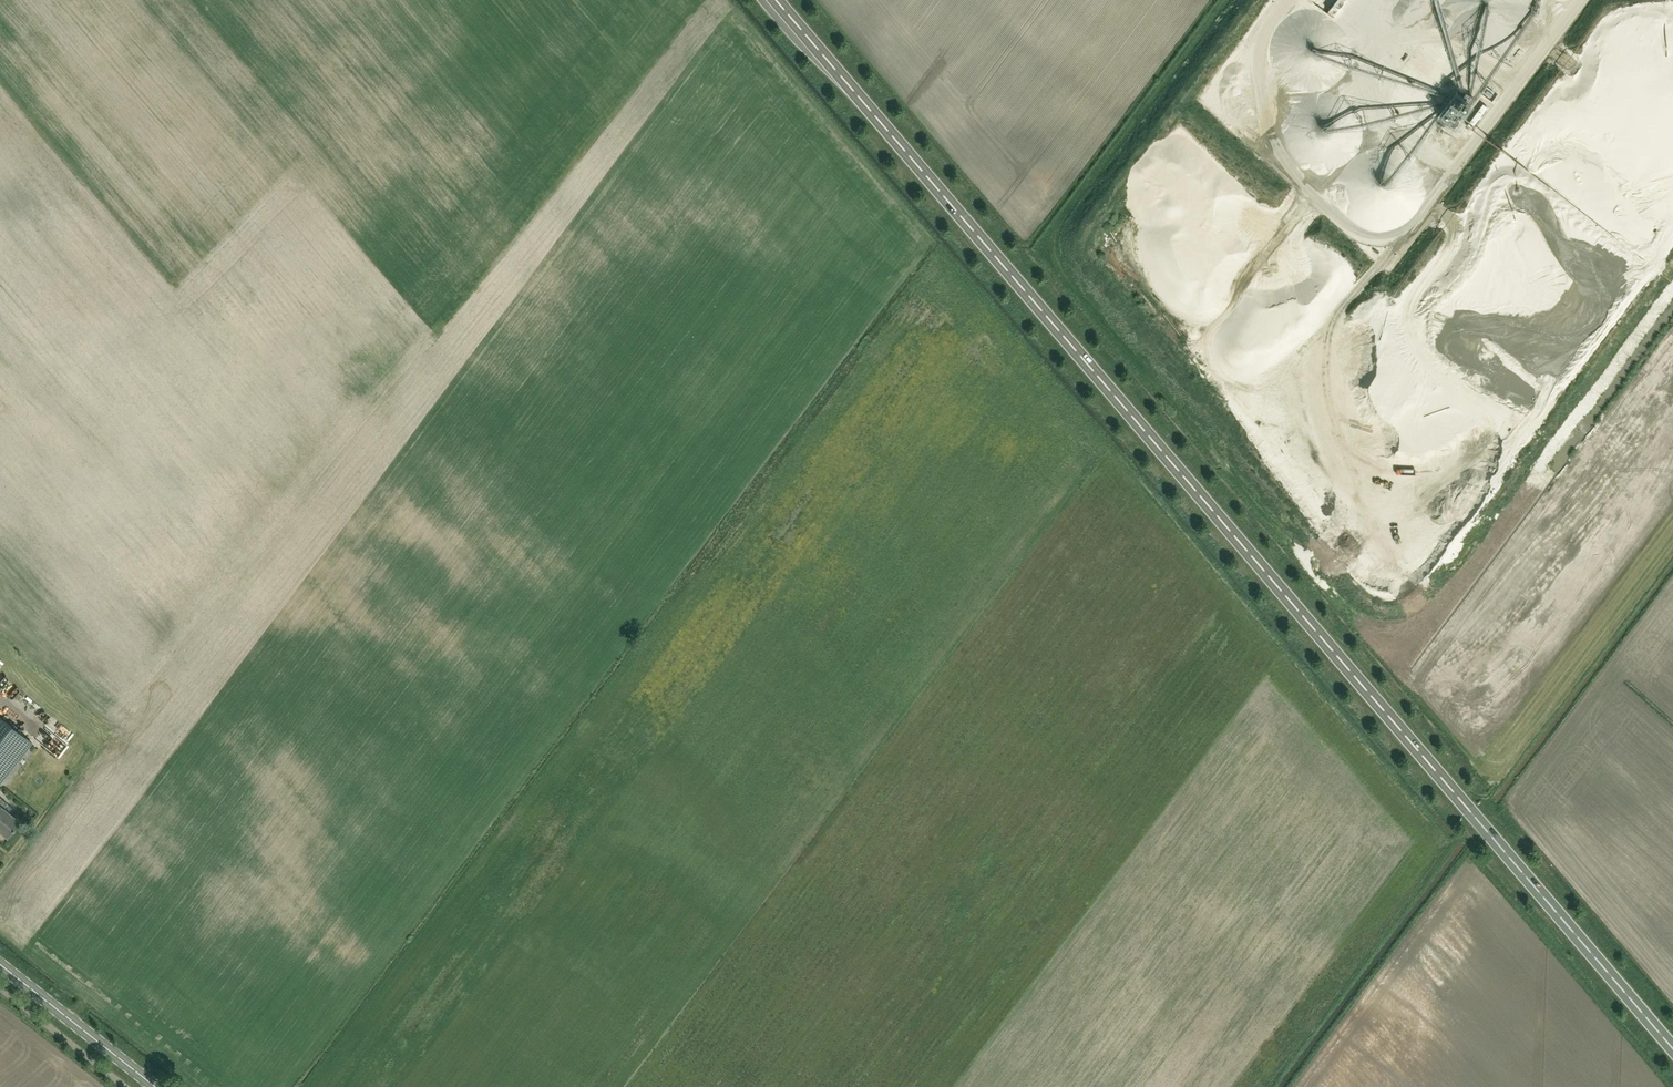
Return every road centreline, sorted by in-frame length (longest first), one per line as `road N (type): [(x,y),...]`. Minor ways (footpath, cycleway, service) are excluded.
road 1 (primary): [(1672,1049),(776,0)]
road 2 (tertiary): [(154,1086),(0,965)]

